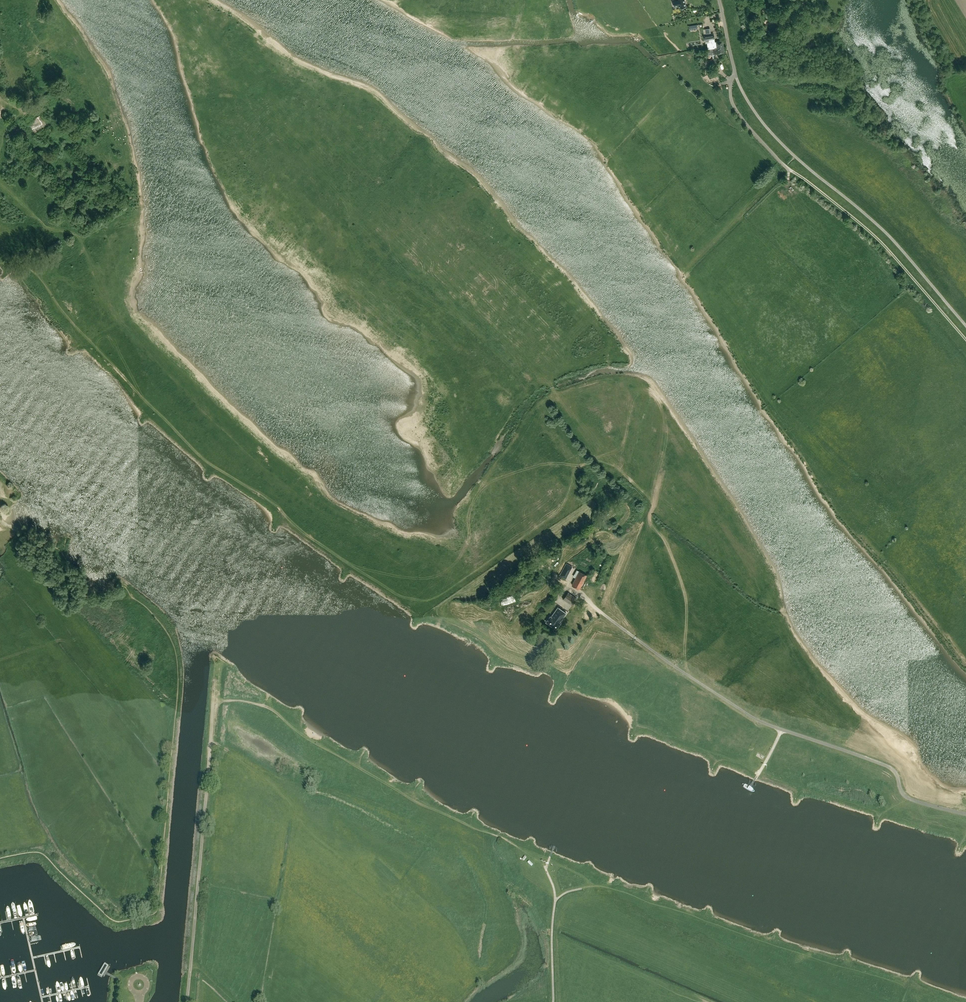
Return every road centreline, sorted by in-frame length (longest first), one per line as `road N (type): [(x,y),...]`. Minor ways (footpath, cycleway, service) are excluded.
road 1 (unclassified): [(965,814),(908,799),(887,765),(756,719),(555,577)]
road 2 (unclassified): [(965,340),(878,239),(788,169),(746,124),(731,97),(735,72),(719,0)]
road 3 (track): [(187,1001),(216,690)]

